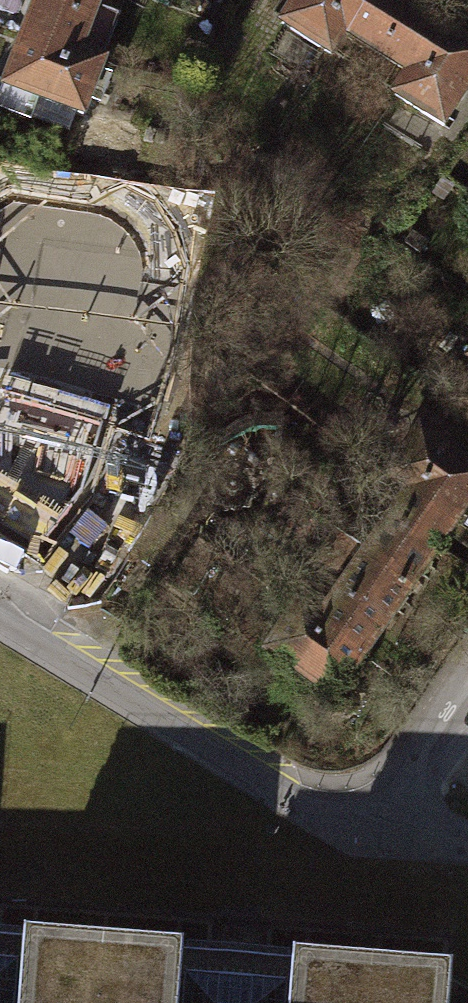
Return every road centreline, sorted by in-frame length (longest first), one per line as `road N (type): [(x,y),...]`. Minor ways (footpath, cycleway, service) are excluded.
road 1 (residential): [(0,612),(367,834)]
road 2 (residential): [(367,834),(467,690)]

